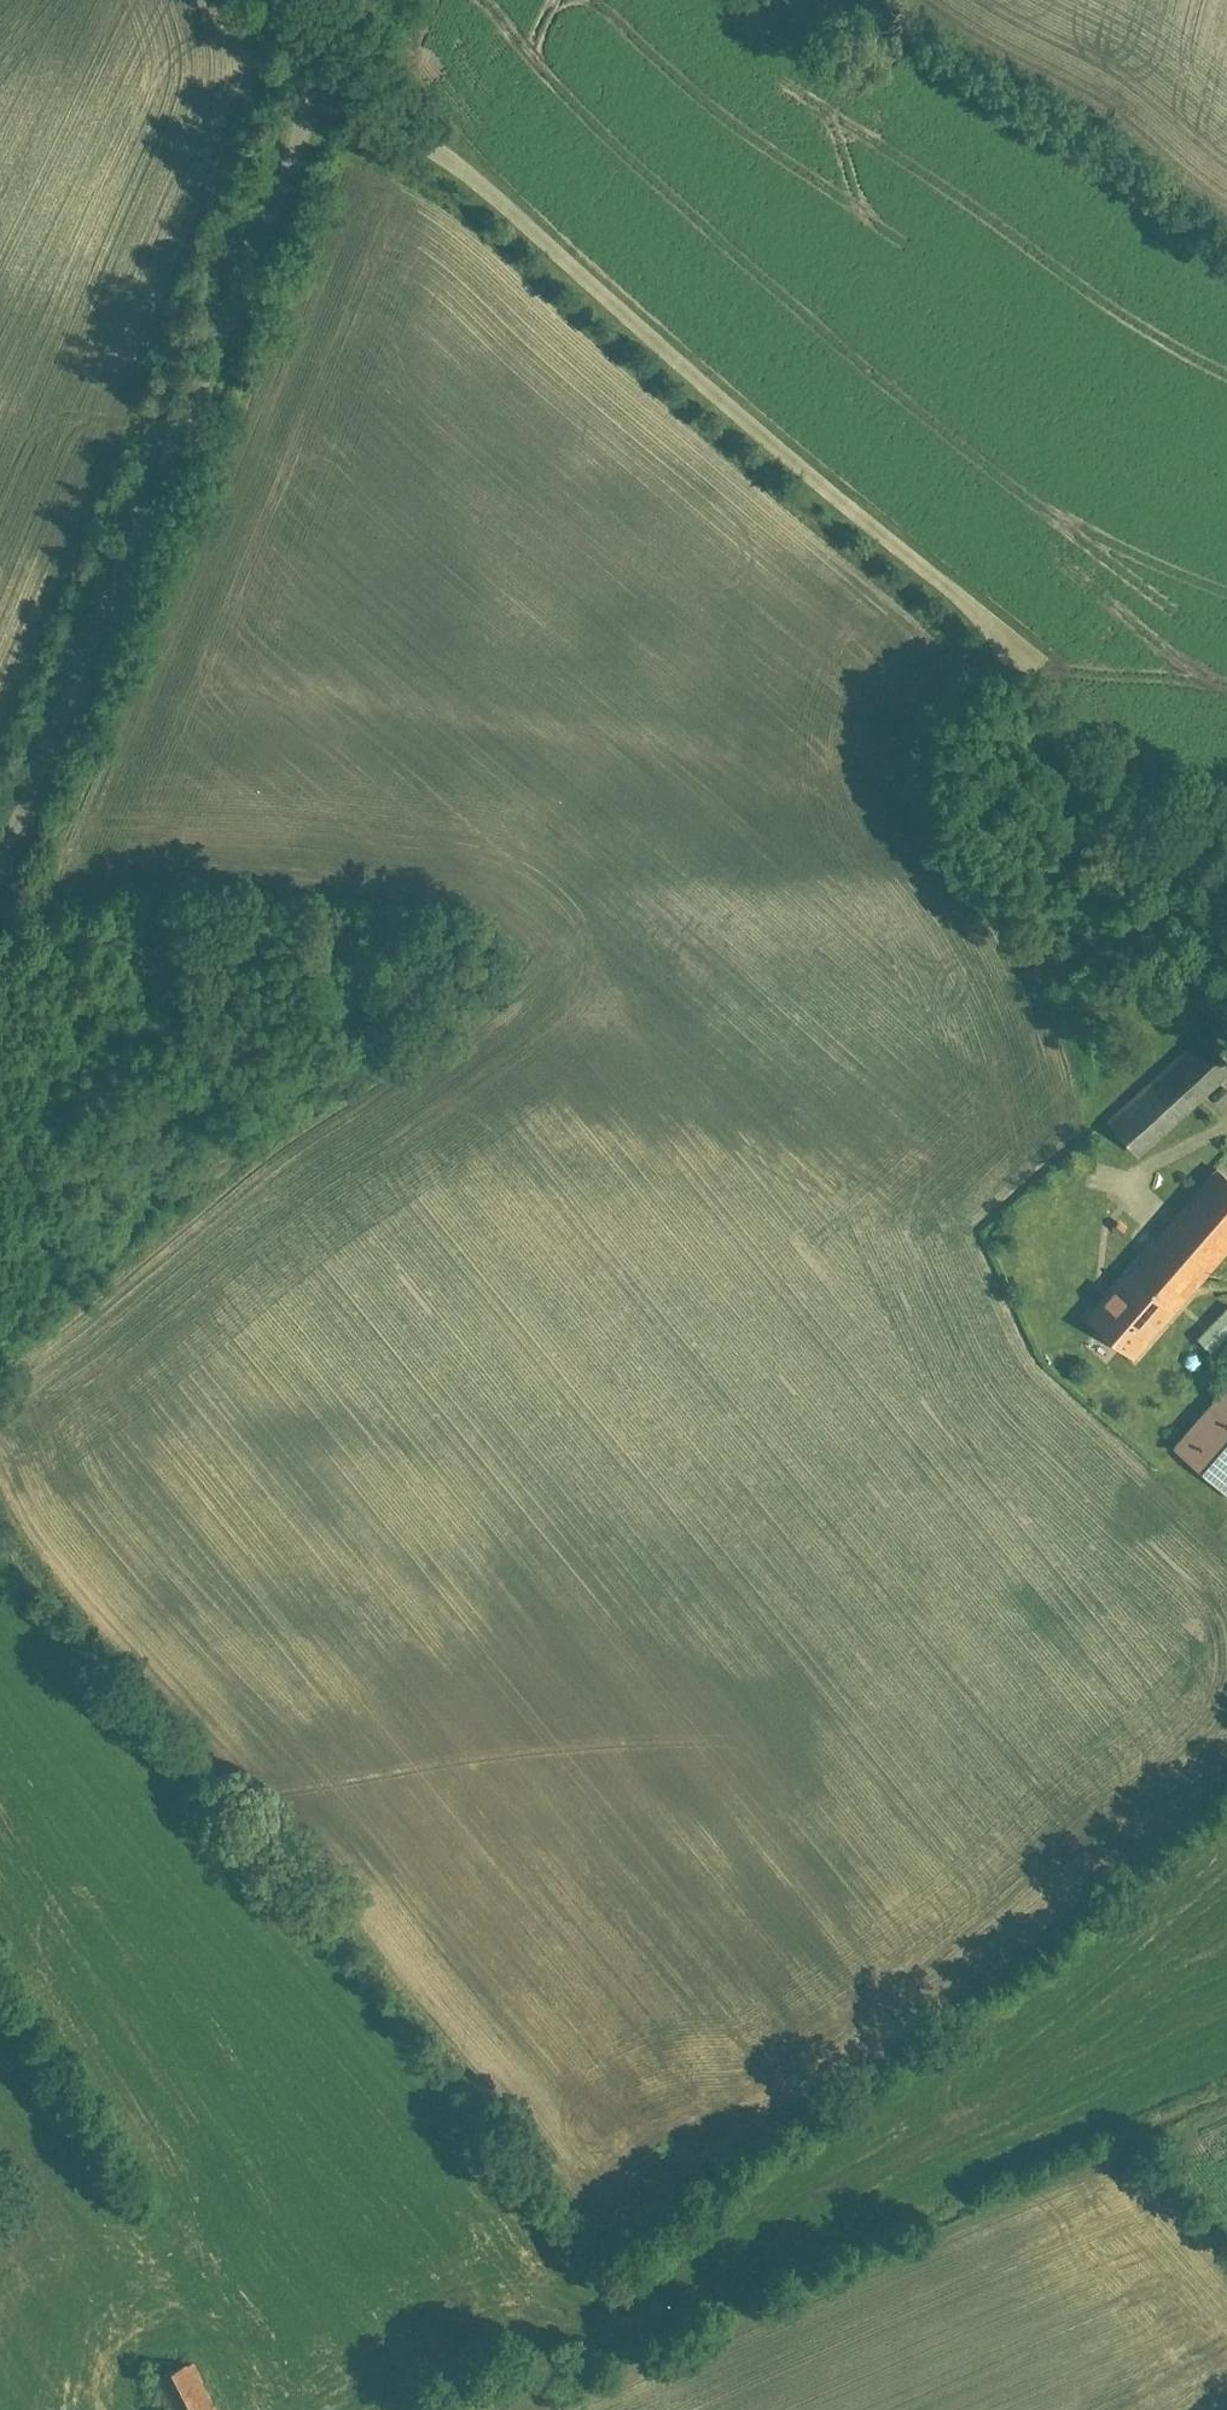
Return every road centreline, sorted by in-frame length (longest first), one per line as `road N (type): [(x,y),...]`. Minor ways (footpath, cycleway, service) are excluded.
road 1 (residential): [(0,875),(237,271),(277,150),(286,105),(261,0)]

